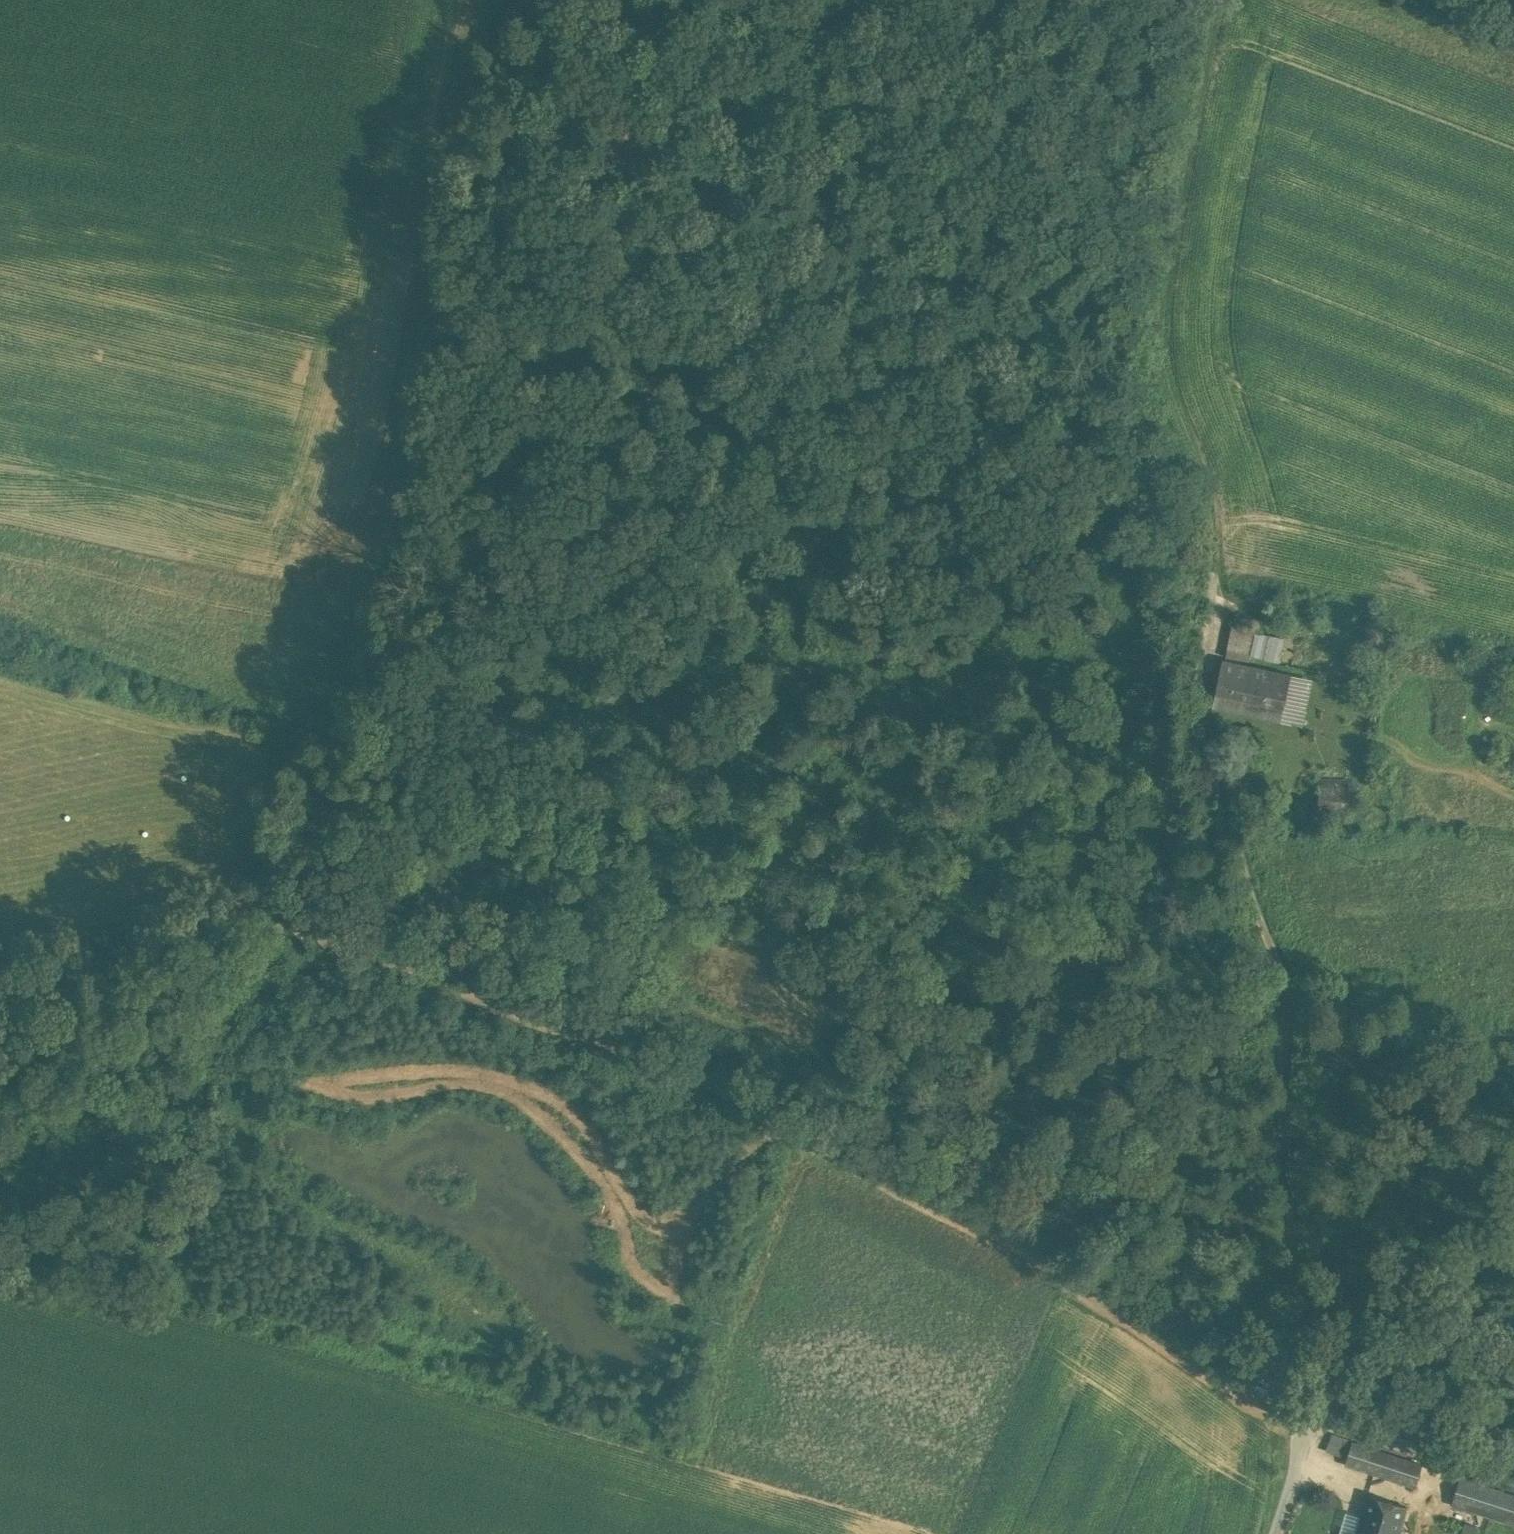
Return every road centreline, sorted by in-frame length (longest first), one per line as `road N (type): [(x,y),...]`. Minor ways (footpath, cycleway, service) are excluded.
road 1 (track): [(1306,1428),(1297,1398),(1298,1273),(1282,1088),(1288,984),(1254,908),(1202,724)]
road 2 (unclassified): [(1513,1476),(1333,1421),(1306,1428),(1273,1533)]

